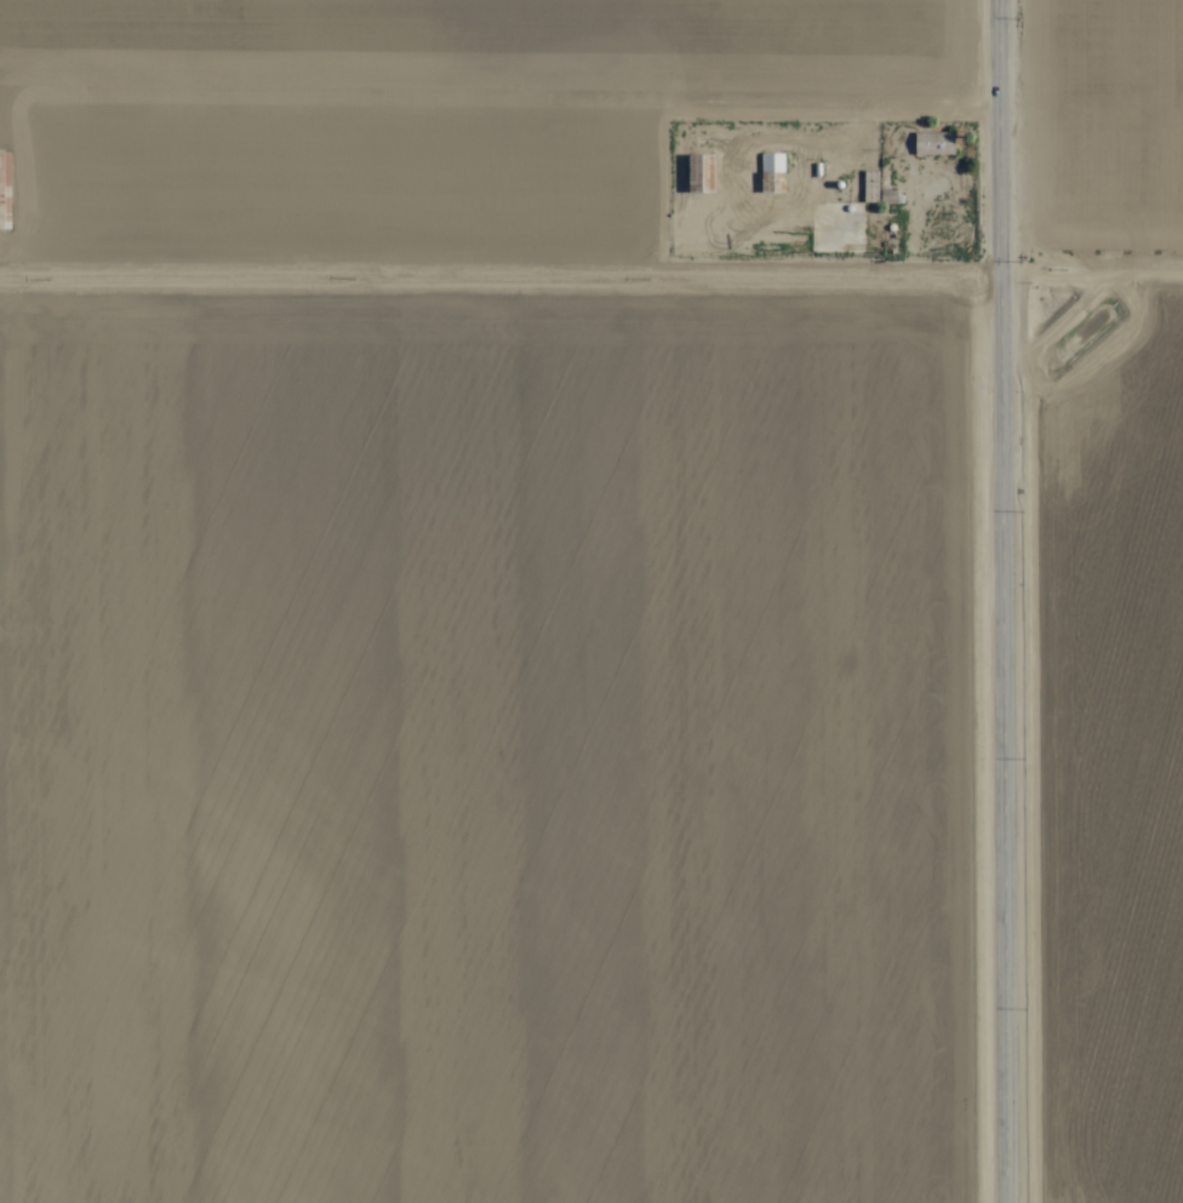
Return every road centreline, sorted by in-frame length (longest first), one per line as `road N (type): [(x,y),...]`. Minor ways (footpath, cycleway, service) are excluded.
road 1 (residential): [(1010,1202),(1002,0)]

